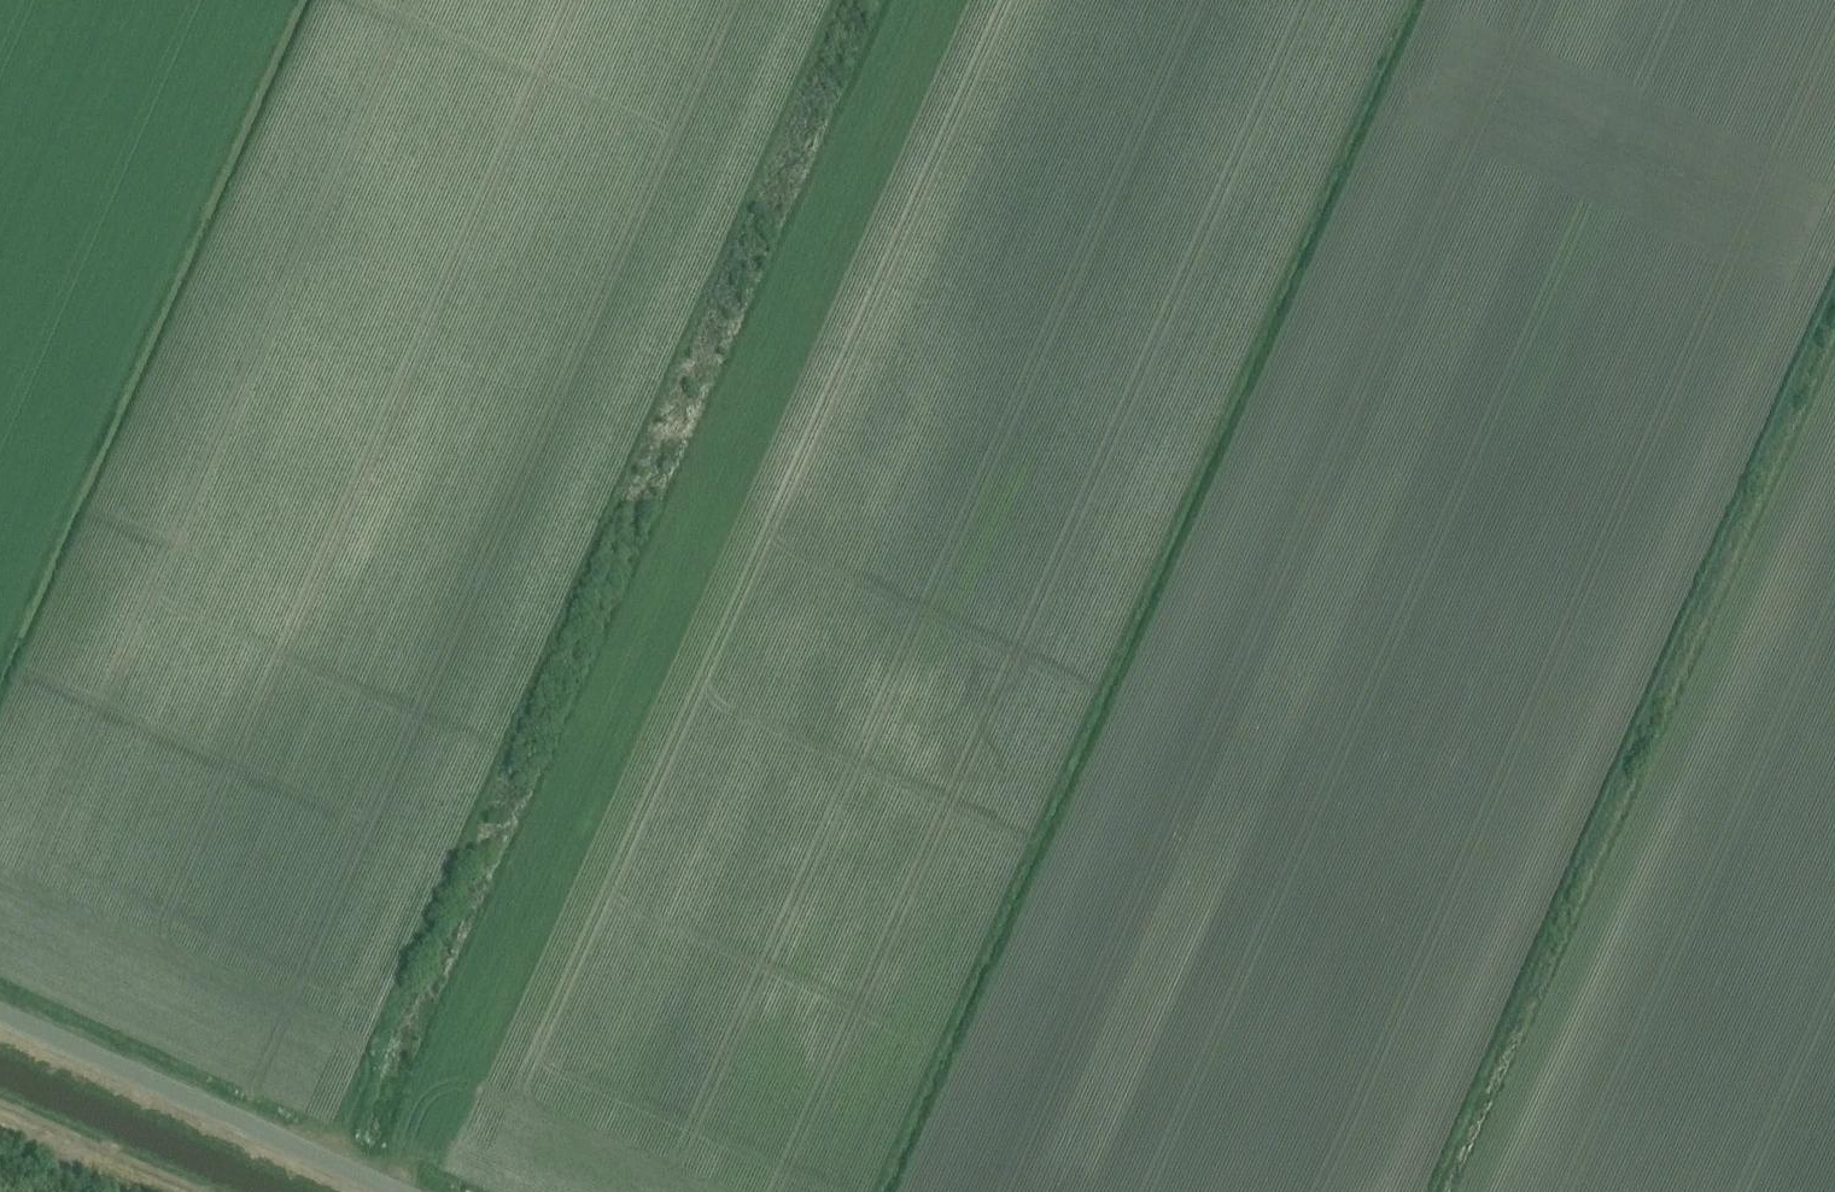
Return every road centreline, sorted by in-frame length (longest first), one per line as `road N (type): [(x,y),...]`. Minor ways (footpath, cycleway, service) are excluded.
road 1 (unclassified): [(394,1191),(0,1016)]

